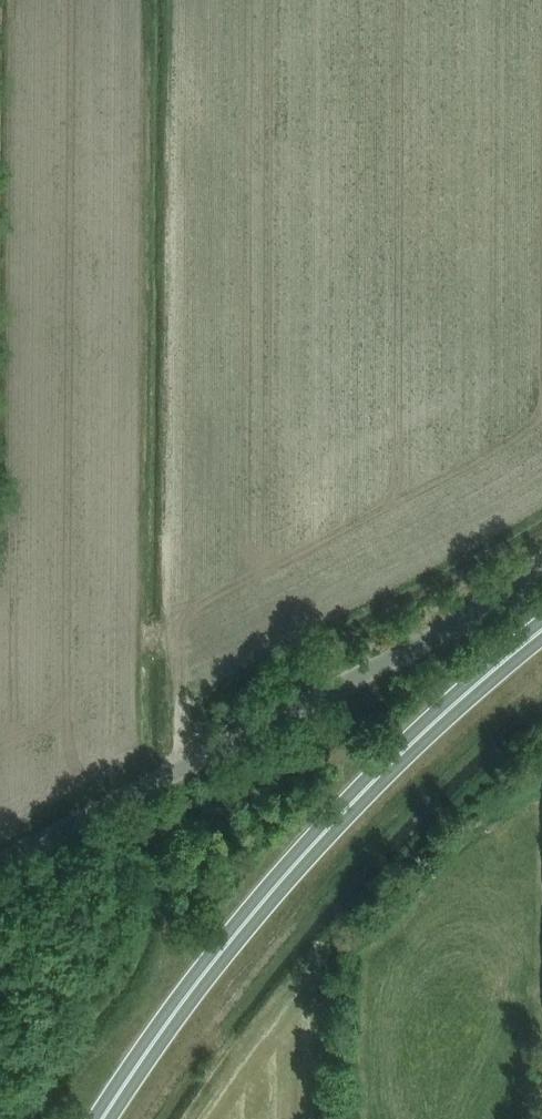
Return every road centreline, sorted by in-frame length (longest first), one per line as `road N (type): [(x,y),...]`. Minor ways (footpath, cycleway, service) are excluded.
road 1 (trunk): [(103,1118),(167,1021),(295,864),(447,708),(541,631)]
road 2 (unclassified): [(0,866),(493,601),(541,564)]

